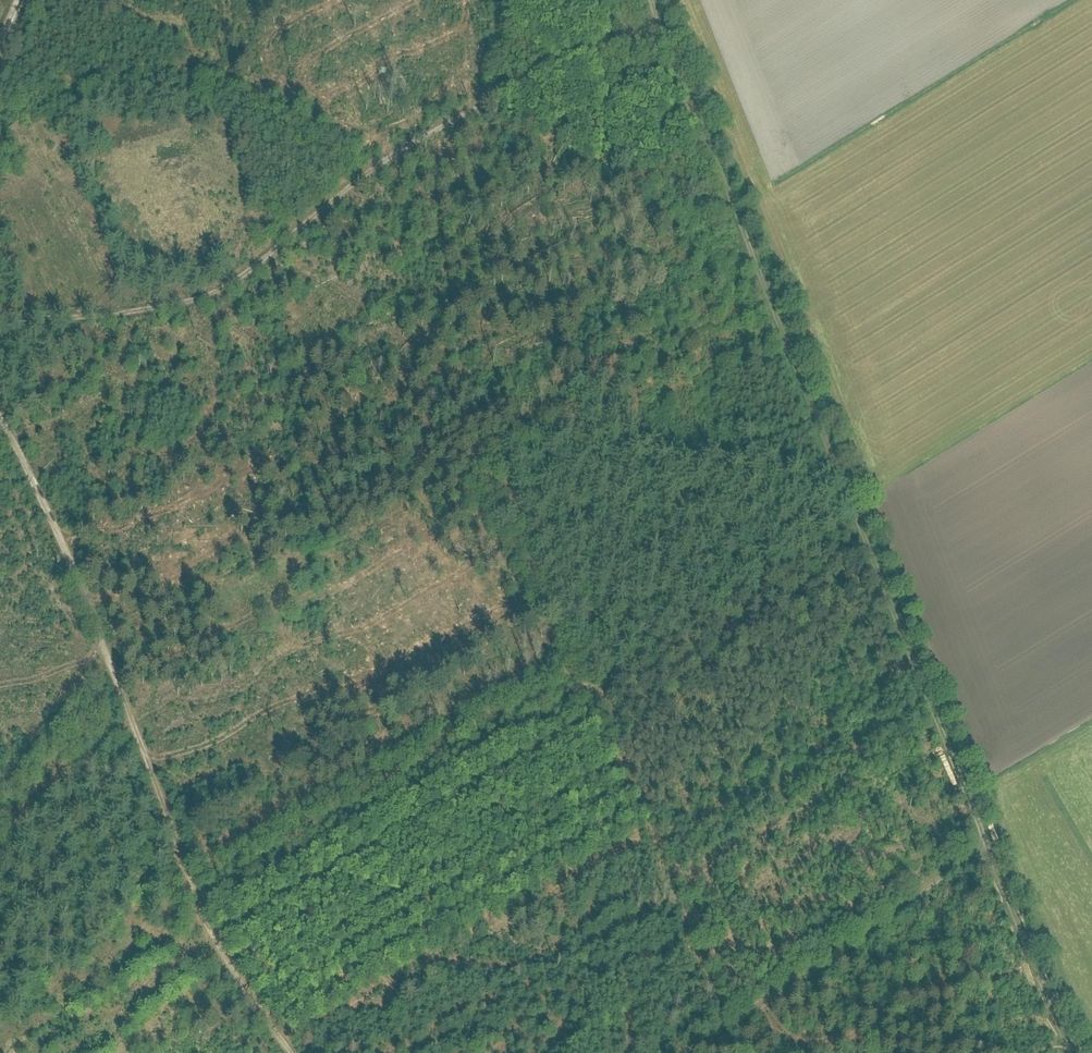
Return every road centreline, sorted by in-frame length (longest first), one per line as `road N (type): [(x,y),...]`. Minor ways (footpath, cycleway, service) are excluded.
road 1 (track): [(1063,1046),(664,30)]
road 2 (track): [(281,1052),(247,1007),(0,419)]
road 3 (track): [(615,49),(439,130),(253,270),(200,297),(63,317),(0,312)]

